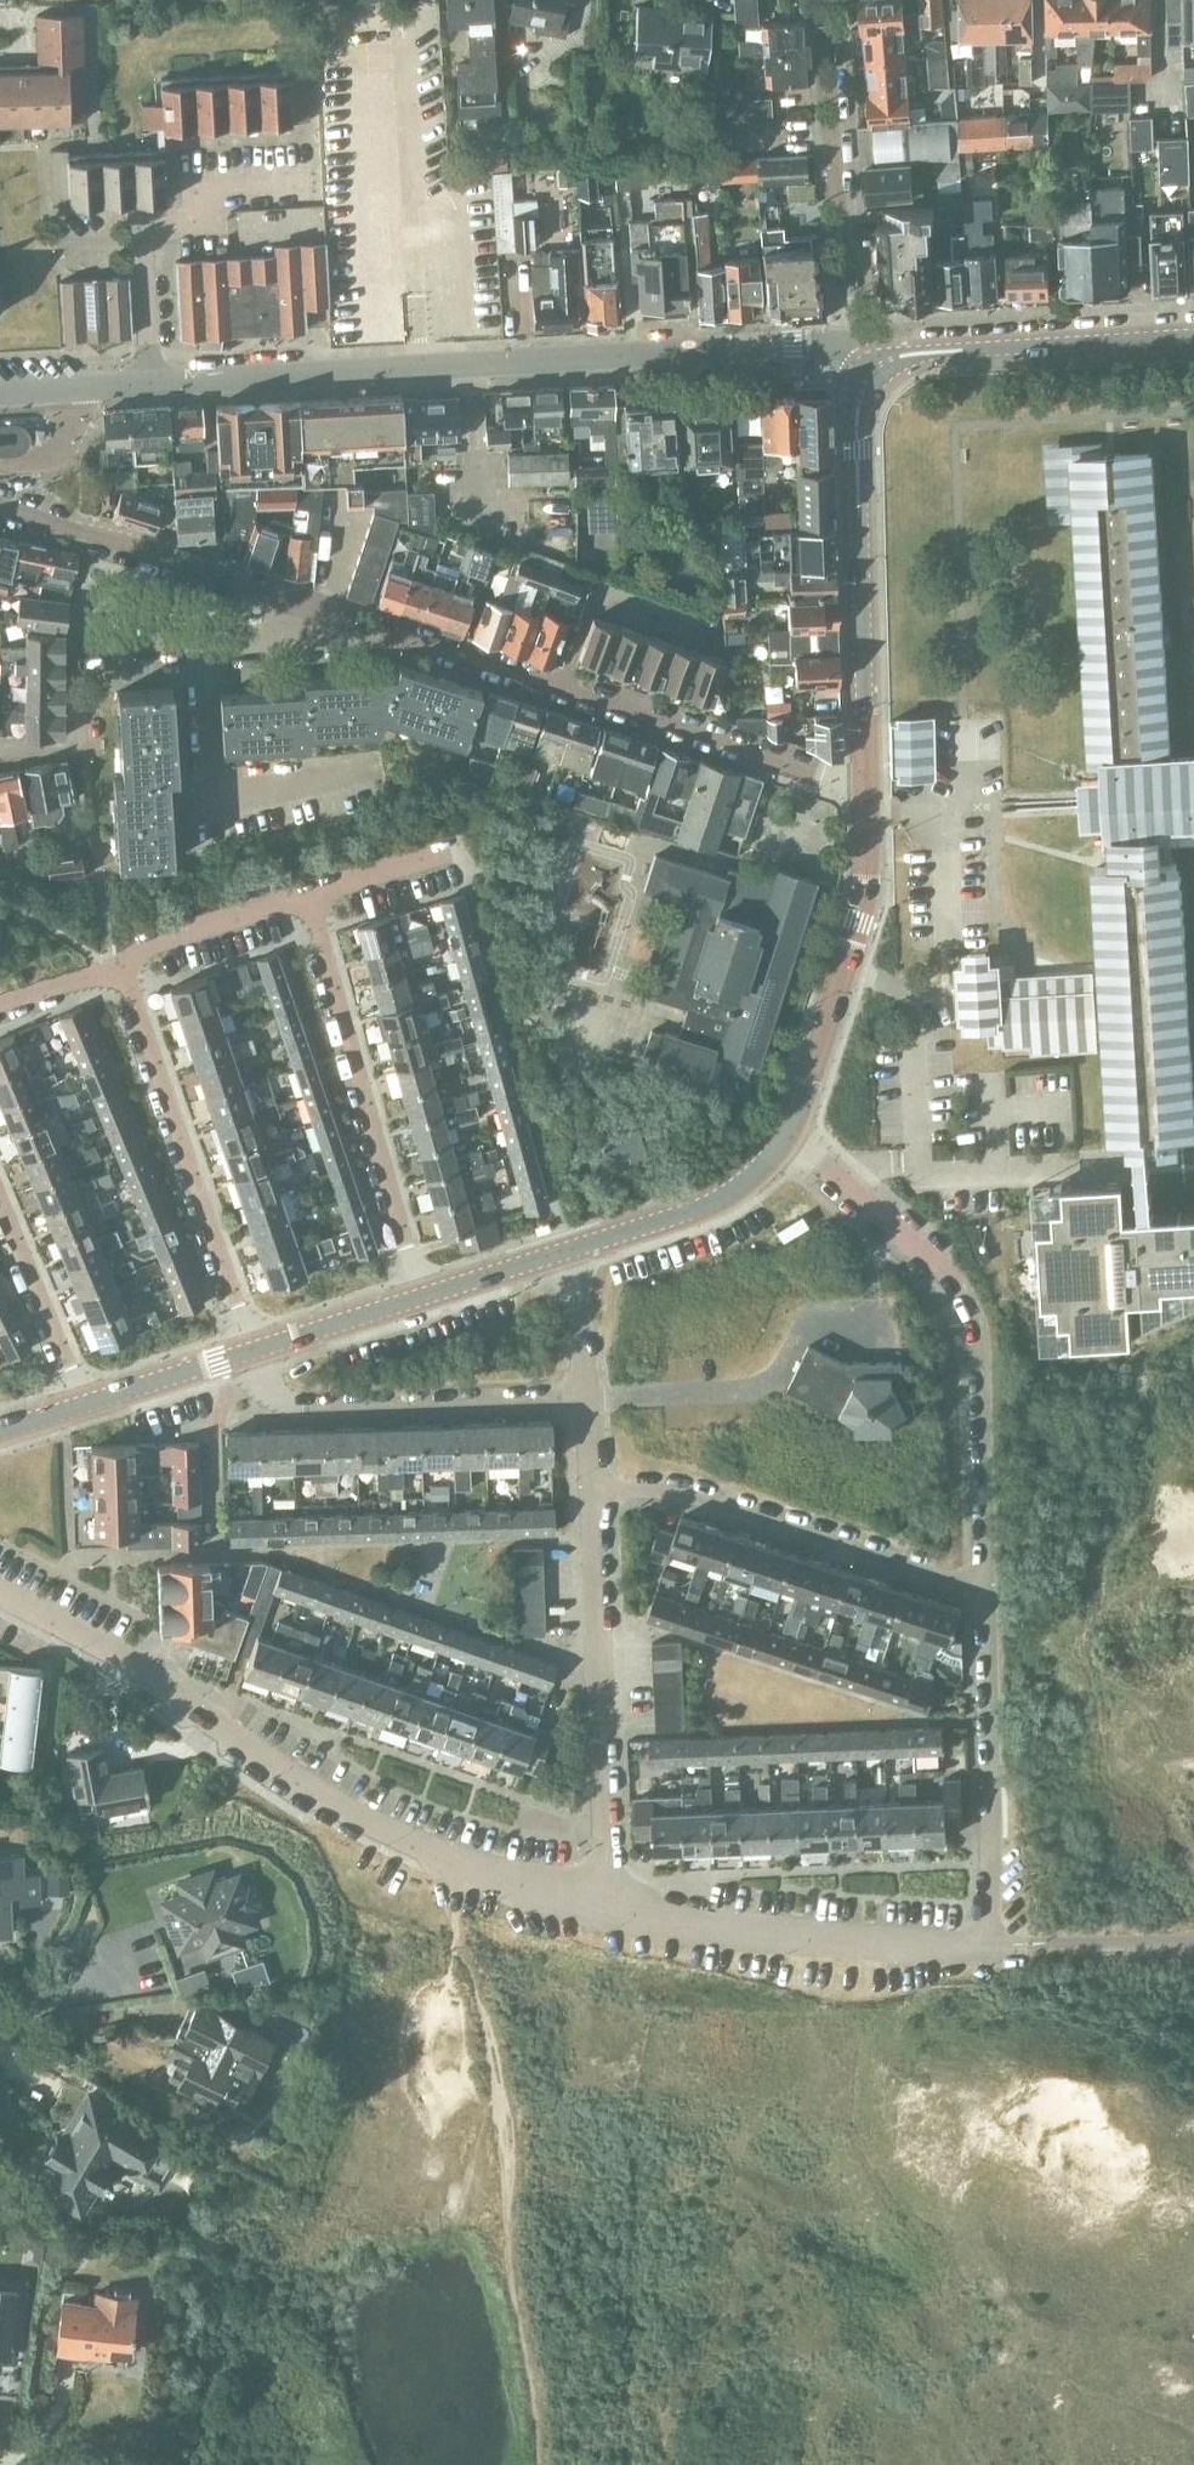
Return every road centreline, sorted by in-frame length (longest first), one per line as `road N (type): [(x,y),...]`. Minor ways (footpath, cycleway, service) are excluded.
road 1 (residential): [(156,381),(857,353)]
road 2 (residential): [(608,1903),(455,1866),(390,1834),(0,1592)]
road 3 (residential): [(869,791),(319,612)]
road 4 (residential): [(986,1593),(980,1353),(967,1308),(787,1139)]
road 5 (secondary): [(869,791),(857,353)]
road 6 (residential): [(608,1903),(597,1475)]
road 7 (residential): [(424,1301),(310,906)]
road 8 (residential): [(597,1475),(986,1593)]
road 9 (residential): [(257,1351),(117,971)]
road 10 (residential): [(989,1942),(743,1929),(608,1903)]
road 11 (residential): [(257,1351),(275,1402),(589,1399)]
road 12 (secondary): [(787,1139),(825,1053),(864,922),(869,791)]
road 13 (residential): [(857,353),(832,0)]
road 14 (residential): [(989,1942),(986,1593)]
road 15 (residential): [(156,381),(149,231),(204,228),(202,190),(303,185)]
road 16 (residential): [(319,612),(0,504)]
road 17 (secondary): [(857,353),(1193,336)]
road 18 (residential): [(197,640),(210,803),(370,768)]
road 19 (residential): [(0,754),(80,738),(81,648),(197,640)]
road 20 (secondary): [(565,1255),(710,1210),(753,1180),(787,1139)]
road 21 (residential): [(90,1407),(0,1193)]
road 22 (residential): [(310,906),(117,971)]
road 23 (secondary): [(90,1407),(257,1351)]
road 24 (secondary): [(257,1351),(424,1301)]
road 25 (residential): [(472,854),(310,906)]
road 26 (secondary): [(424,1301),(565,1255)]
road 27 (residential): [(589,1399),(583,1326),(565,1255)]
road 28 (residential): [(0,470),(60,459),(80,433),(88,388)]
road 29 (residential): [(197,640),(296,633),(319,612)]
road 30 (residential): [(117,971),(0,1013)]

